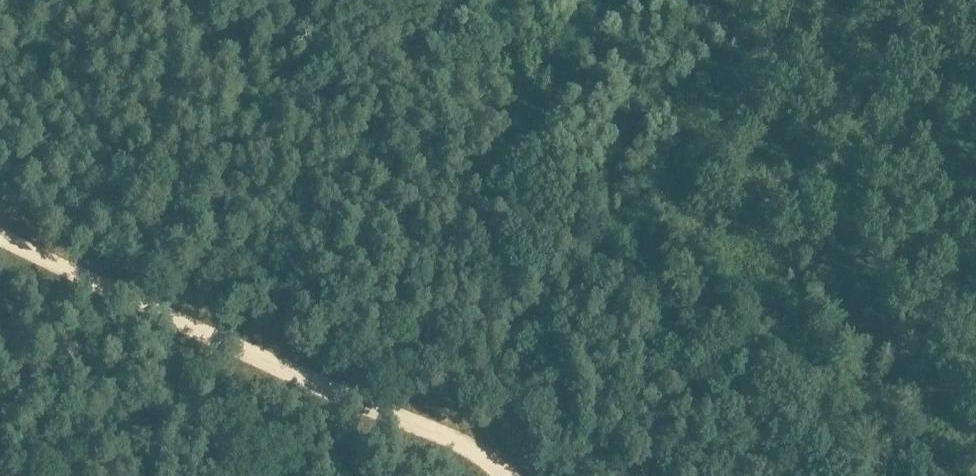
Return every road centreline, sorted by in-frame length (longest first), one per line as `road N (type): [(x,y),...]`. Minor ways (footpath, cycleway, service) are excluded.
road 1 (track): [(0,234),(334,392),(453,438),(509,475)]

